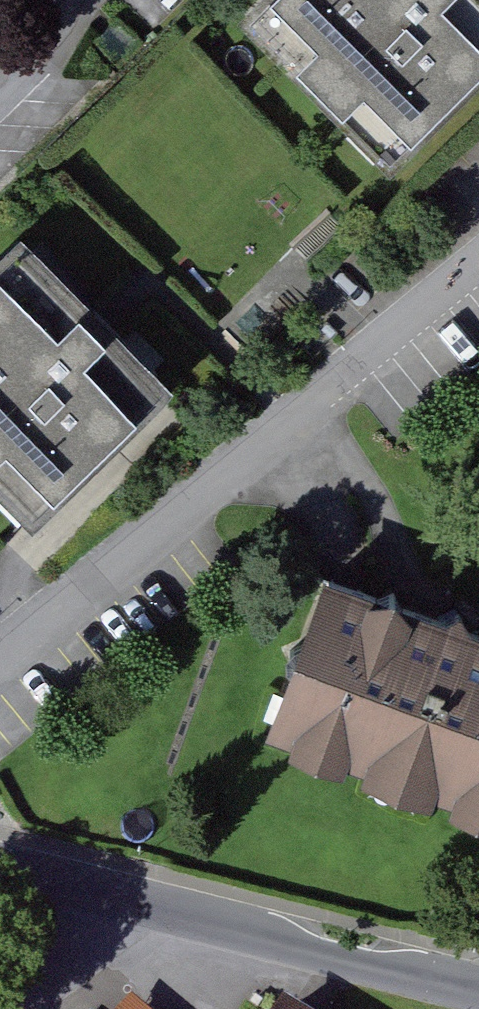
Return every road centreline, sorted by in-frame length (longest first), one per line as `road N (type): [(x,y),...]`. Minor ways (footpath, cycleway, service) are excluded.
road 1 (unclassified): [(0,663),(478,261)]
road 2 (residential): [(478,990),(131,898)]
road 3 (residential): [(131,898),(1,1008)]
road 4 (residential): [(131,898),(0,867)]
road 5 (residential): [(0,93),(76,0)]

